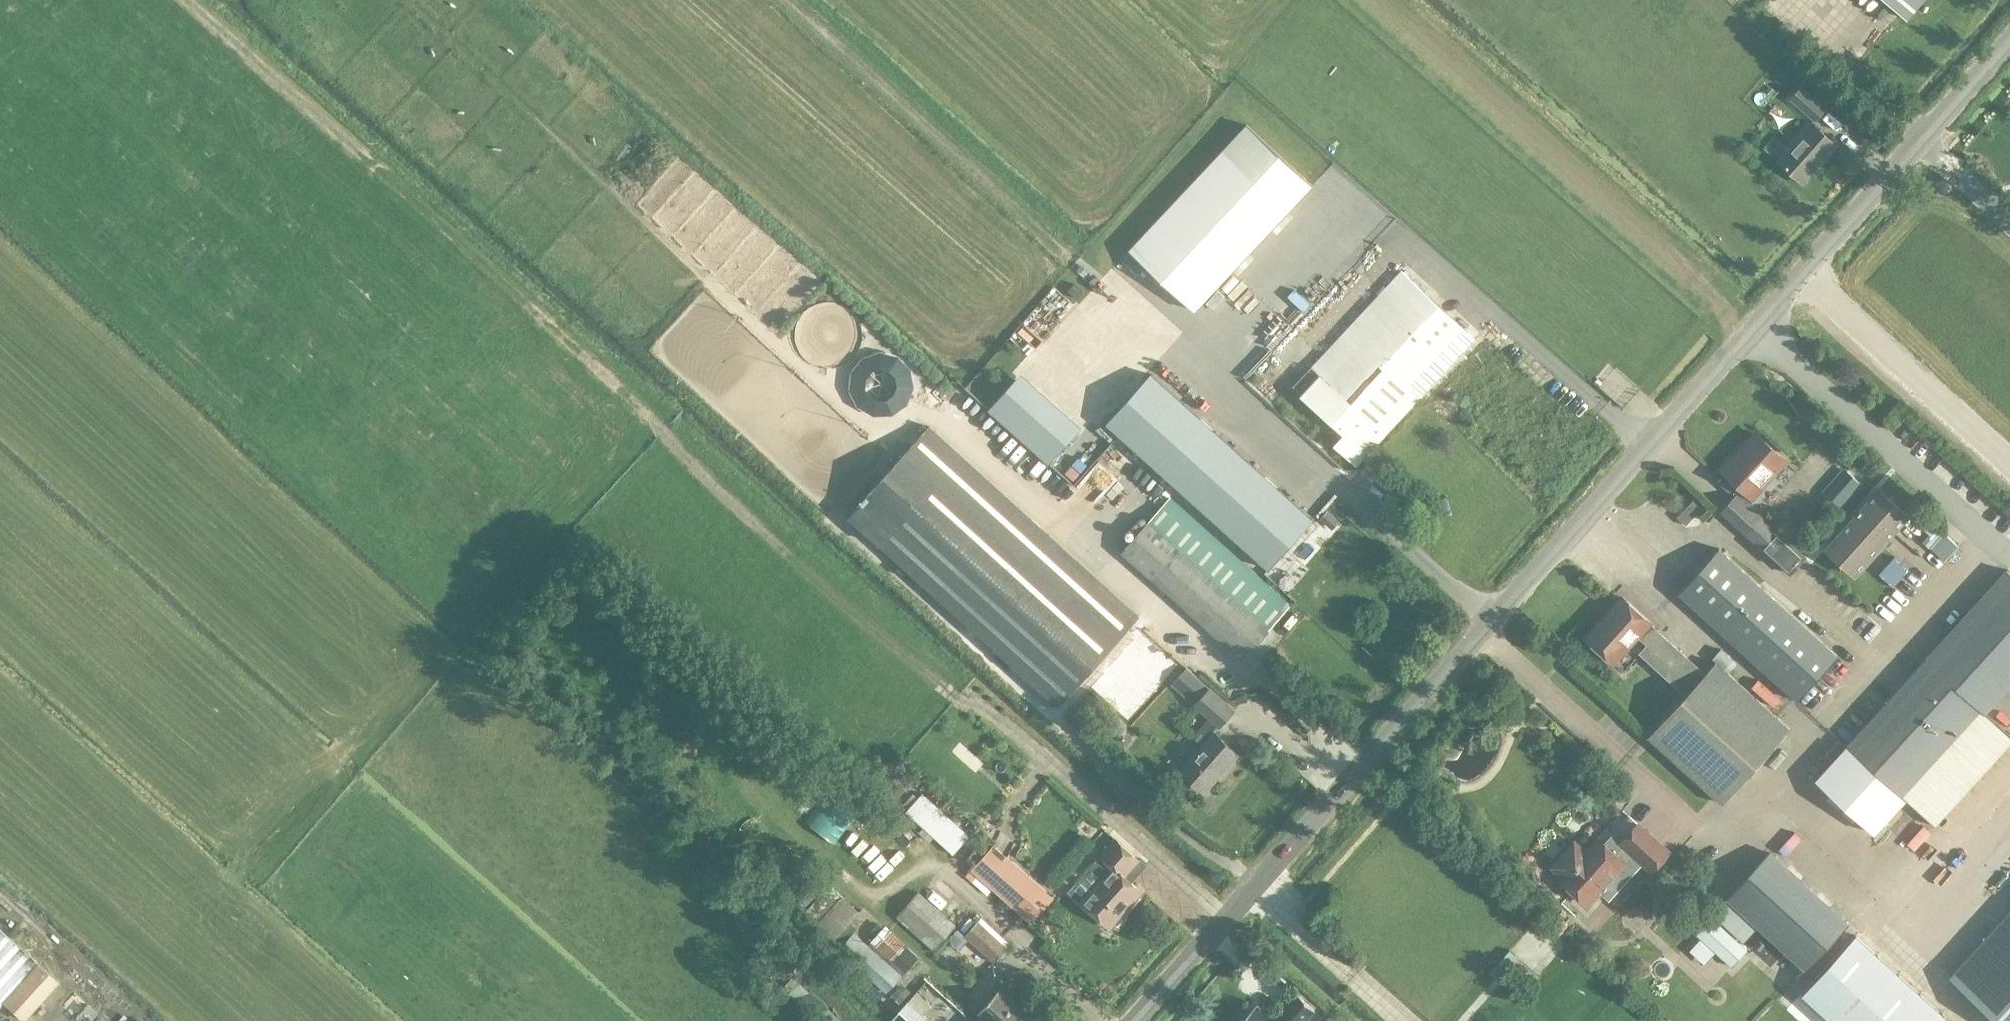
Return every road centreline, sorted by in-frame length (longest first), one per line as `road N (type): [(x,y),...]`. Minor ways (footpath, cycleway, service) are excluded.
road 1 (track): [(185,0),(884,642),(965,703),(978,700),(1226,920)]
road 2 (tertiary): [(1135,1020),(2009,43)]
road 3 (track): [(1403,1020),(1255,886)]

